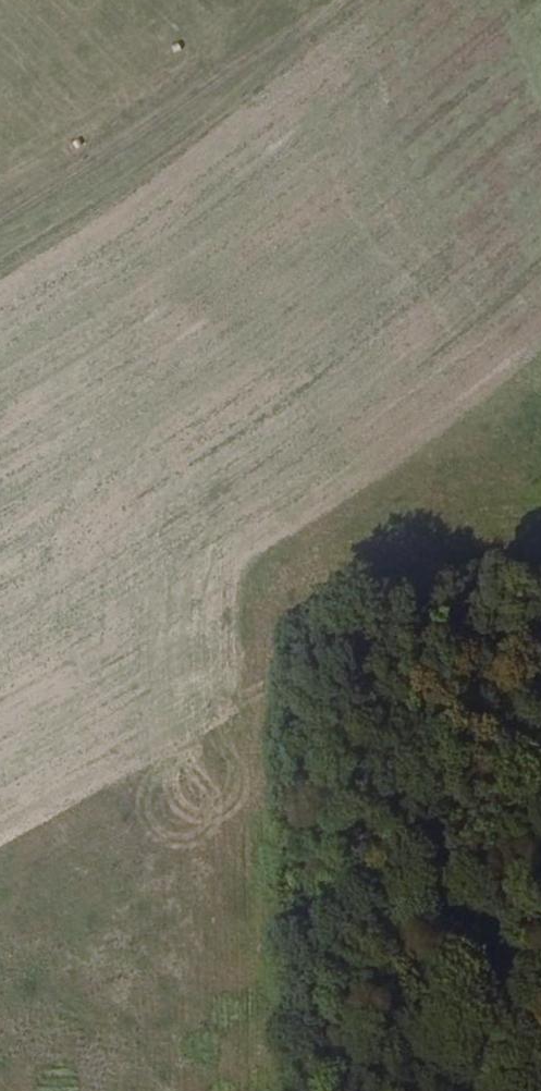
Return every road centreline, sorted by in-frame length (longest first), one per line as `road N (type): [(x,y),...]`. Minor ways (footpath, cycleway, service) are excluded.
road 1 (track): [(0,209),(341,0)]

